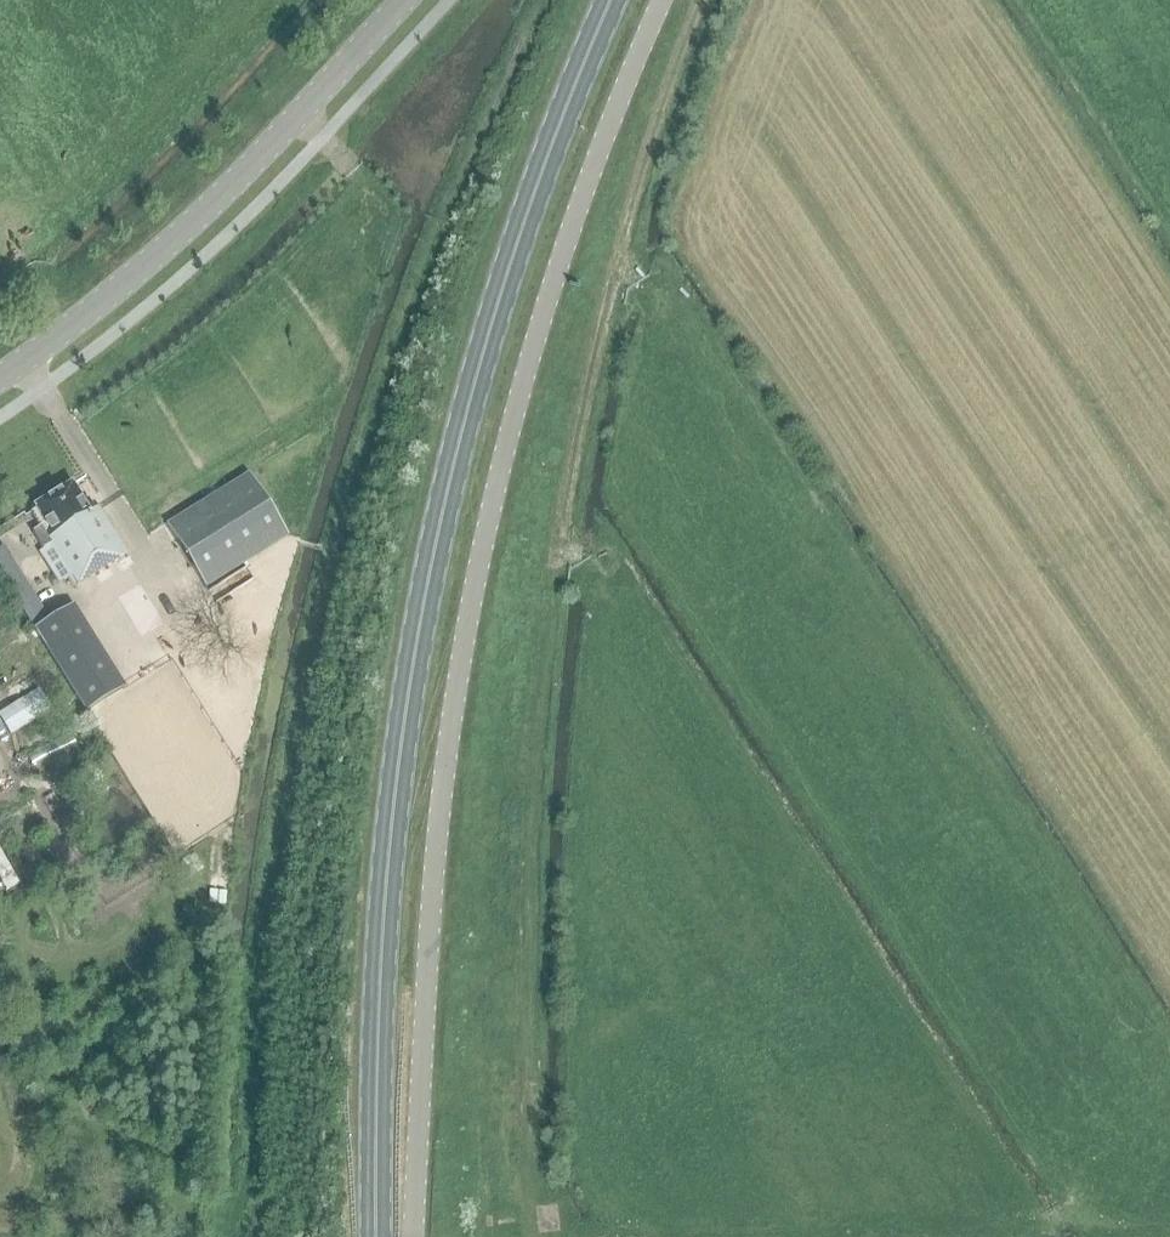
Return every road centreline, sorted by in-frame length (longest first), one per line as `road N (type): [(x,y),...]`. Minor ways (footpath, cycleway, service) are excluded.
road 1 (unclassified): [(413,1236),(430,900),(477,570),(540,322),(662,0)]
road 2 (primary): [(373,1236),(384,896),(433,549),(508,267),(609,0)]
road 3 (tertiary): [(0,378),(173,242),(399,0)]

